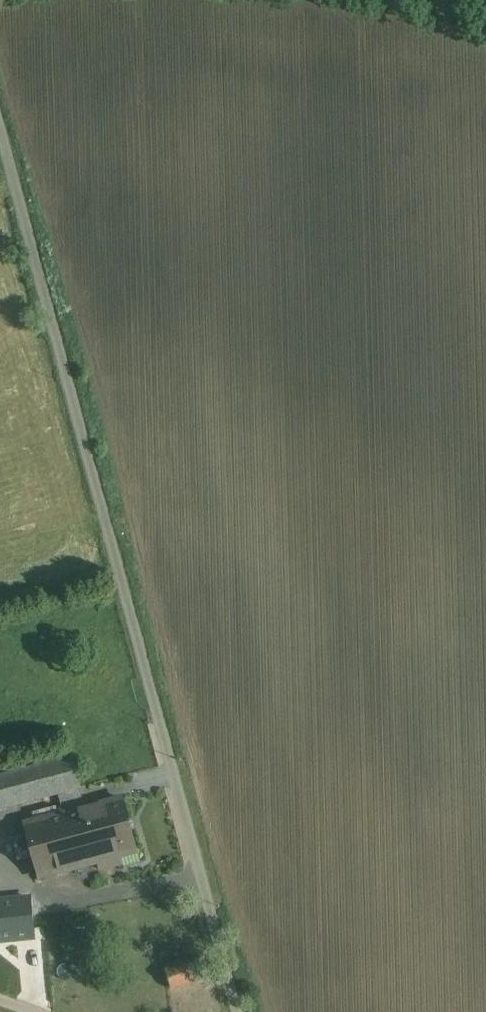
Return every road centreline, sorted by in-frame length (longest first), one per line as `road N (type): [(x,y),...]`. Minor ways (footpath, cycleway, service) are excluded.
road 1 (unclassified): [(241,1011),(0,140)]

